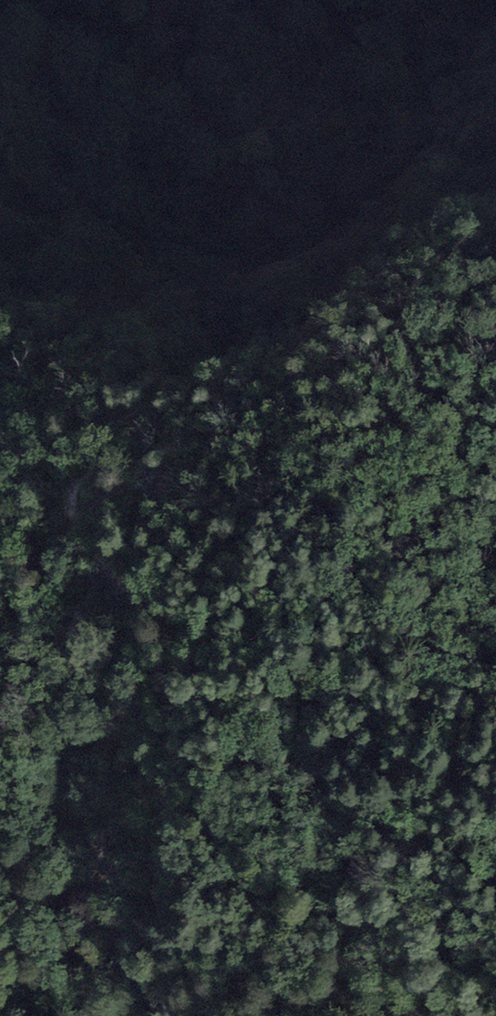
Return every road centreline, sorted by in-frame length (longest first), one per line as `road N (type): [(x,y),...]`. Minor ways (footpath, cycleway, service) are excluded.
road 1 (track): [(164,1015),(116,938),(103,886),(67,842),(67,766),(27,721),(21,655),(32,490),(58,458),(146,406),(152,414),(76,493),(75,510),(83,519),(100,496),(129,491),(142,463),(173,449),(178,464),(133,547),(137,597),(169,616),(218,690),(243,704),(248,745),(305,864),(365,928),(415,1015)]
road 2 (track): [(435,1015),(431,981),(412,940),(406,841),(495,959)]

